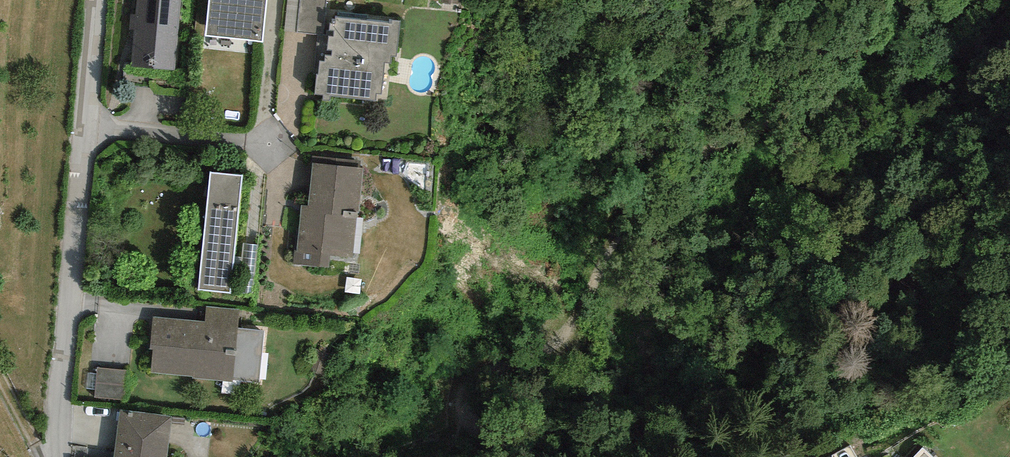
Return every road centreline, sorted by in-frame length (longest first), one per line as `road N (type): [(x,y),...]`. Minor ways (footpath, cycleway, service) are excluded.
road 1 (track): [(870,0),(753,131),(648,194),(548,325),(488,375),(469,416),(509,451),(564,442),(605,456)]
road 2 (residential): [(57,456),(98,0)]

